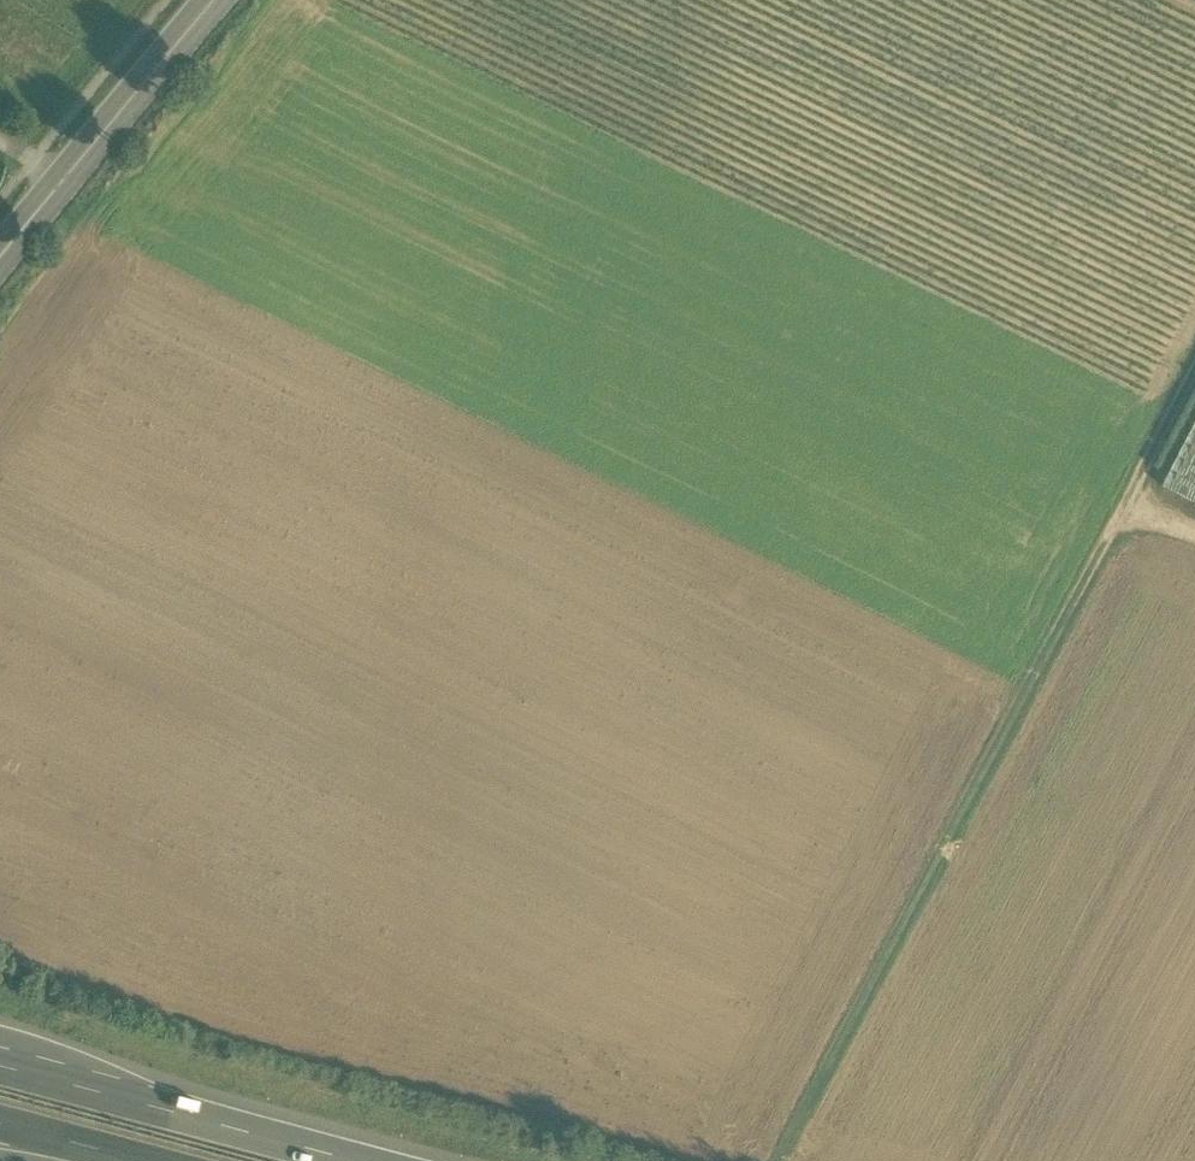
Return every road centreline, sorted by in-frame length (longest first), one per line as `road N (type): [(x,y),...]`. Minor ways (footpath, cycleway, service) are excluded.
road 1 (track): [(1194,372),(778,1160)]
road 2 (motorway): [(359,1160),(0,1066)]
road 3 (primary): [(215,0),(0,258)]
road 4 (motorway): [(0,1123),(143,1160)]

